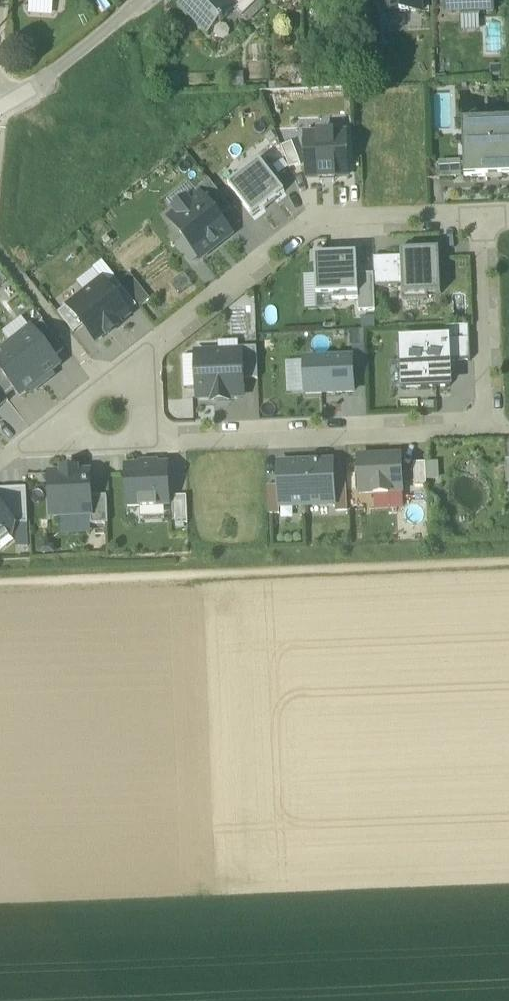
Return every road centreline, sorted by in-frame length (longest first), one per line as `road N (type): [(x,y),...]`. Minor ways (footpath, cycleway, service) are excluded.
road 1 (residential): [(14,451),(310,219),(477,213)]
road 2 (residential): [(14,451),(487,432)]
road 3 (residential): [(487,432),(477,213)]
road 4 (residential): [(0,101),(64,64),(143,0)]

